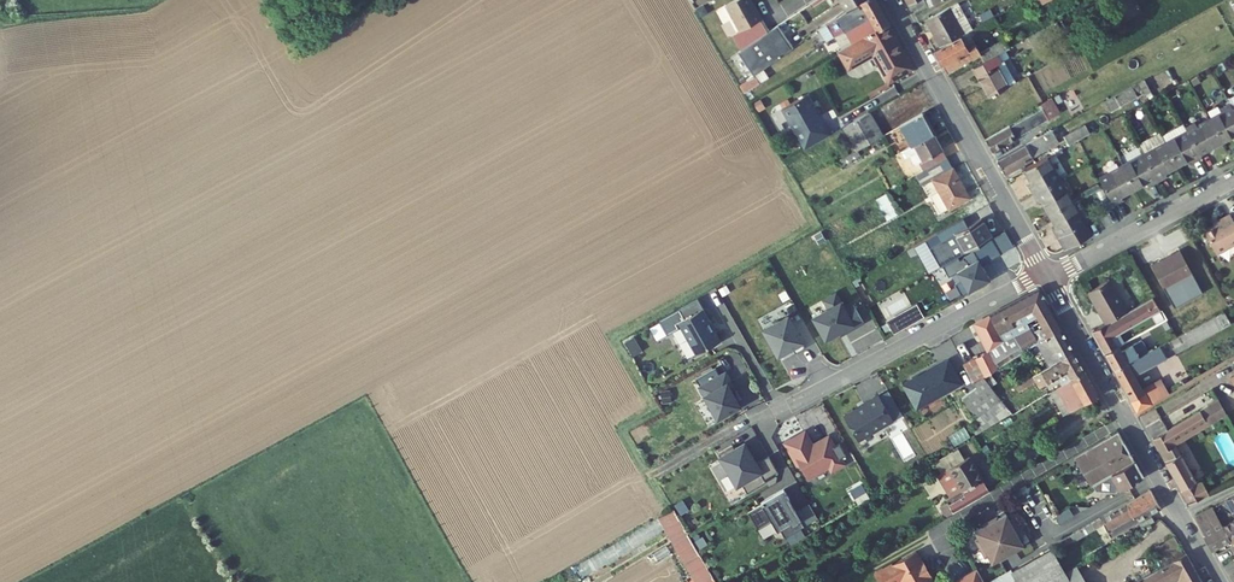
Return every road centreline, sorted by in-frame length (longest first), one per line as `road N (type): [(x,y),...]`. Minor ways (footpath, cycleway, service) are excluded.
road 1 (residential): [(1218,581),(1046,277)]
road 2 (residential): [(1046,277),(892,0)]
road 3 (residential): [(1046,277),(787,406)]
road 4 (residential): [(1046,277),(1233,178)]

